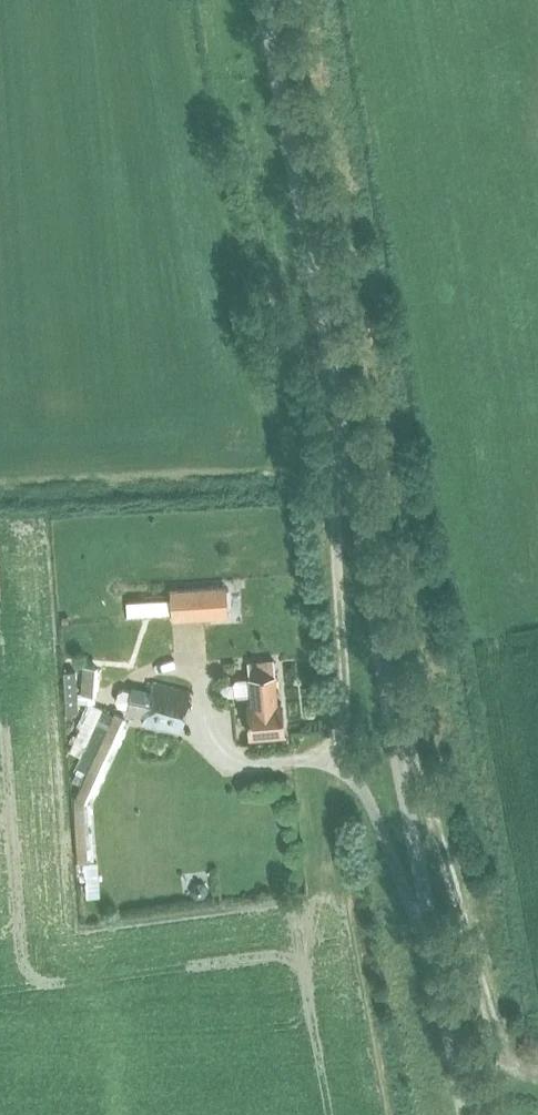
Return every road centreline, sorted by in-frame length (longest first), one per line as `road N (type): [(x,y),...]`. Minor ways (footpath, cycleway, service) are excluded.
road 1 (tertiary): [(471,1114),(266,0)]

